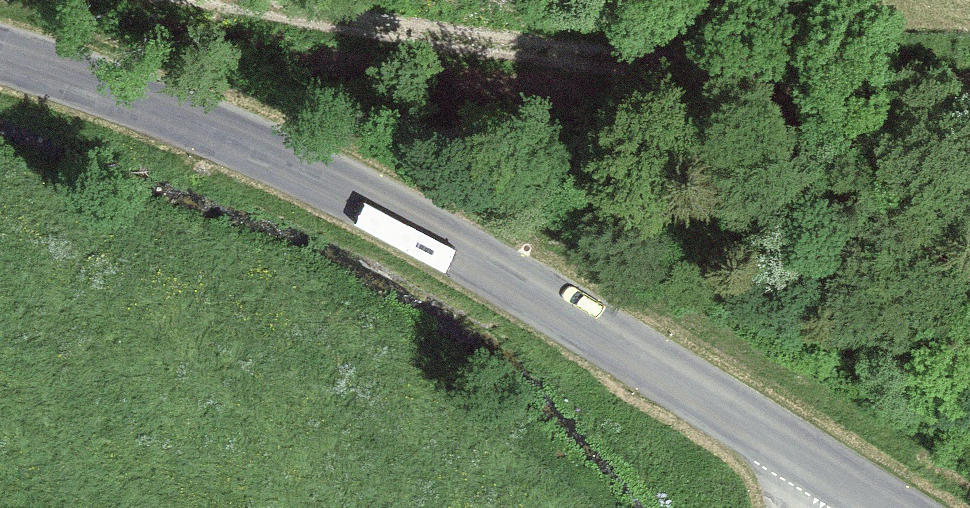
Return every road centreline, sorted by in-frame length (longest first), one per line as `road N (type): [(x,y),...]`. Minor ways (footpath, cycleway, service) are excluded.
road 1 (secondary): [(899,507),(572,318),(291,171),(0,59)]
road 2 (track): [(186,0),(728,79),(969,96)]

